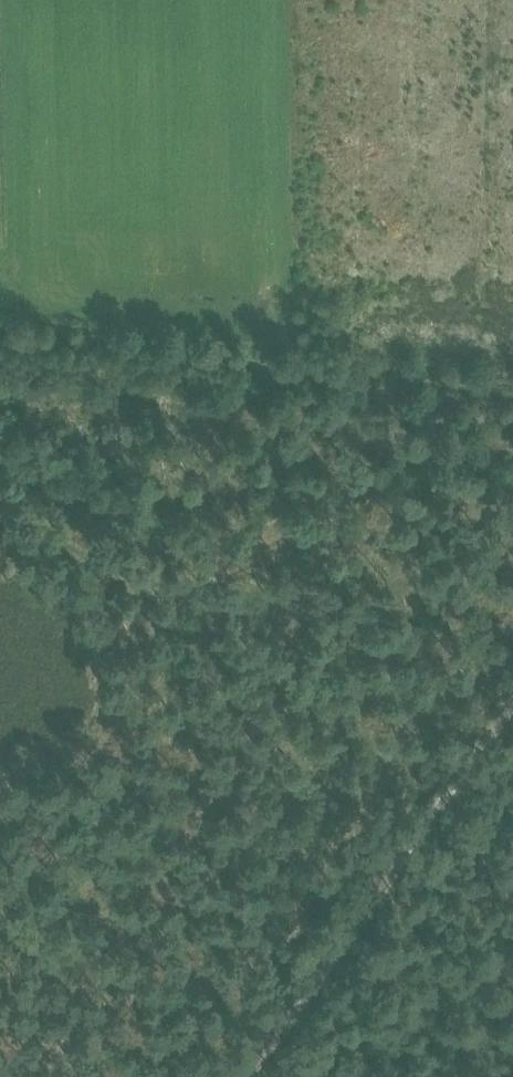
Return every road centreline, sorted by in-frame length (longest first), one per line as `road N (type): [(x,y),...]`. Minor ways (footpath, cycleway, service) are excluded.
road 1 (track): [(254,1076),(512,707)]

